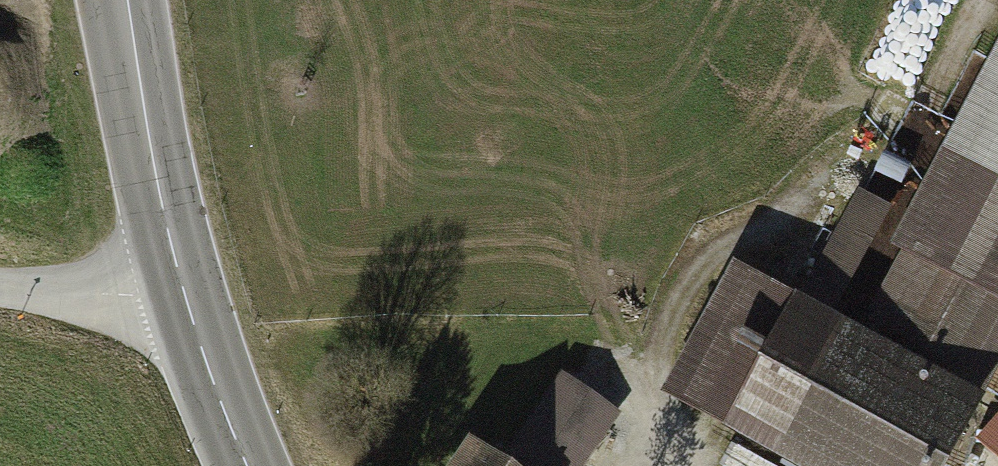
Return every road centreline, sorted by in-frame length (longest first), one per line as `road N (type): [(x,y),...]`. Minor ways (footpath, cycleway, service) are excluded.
road 1 (secondary): [(124,0),(182,305),(248,465)]
road 2 (track): [(0,302),(182,305)]

